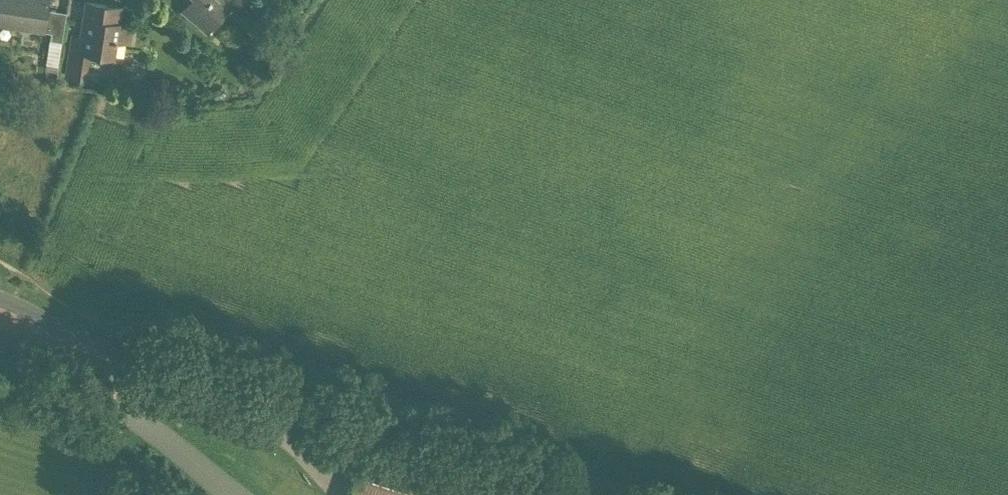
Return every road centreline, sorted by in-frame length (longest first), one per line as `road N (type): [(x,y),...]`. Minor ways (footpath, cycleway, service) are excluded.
road 1 (primary): [(509,494),(121,363)]
road 2 (unclassified): [(237,494),(133,416),(0,366)]
road 3 (primary): [(121,363),(0,300)]
road 4 (primary): [(0,340),(121,363)]

